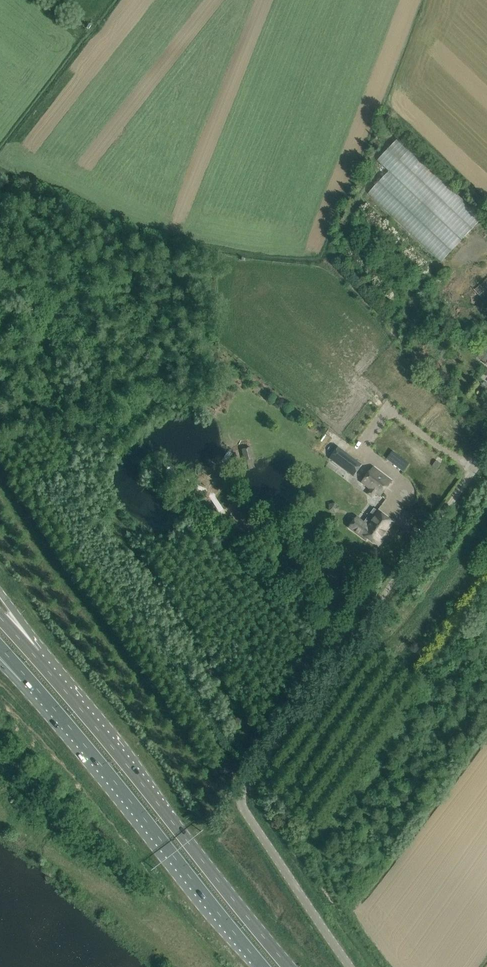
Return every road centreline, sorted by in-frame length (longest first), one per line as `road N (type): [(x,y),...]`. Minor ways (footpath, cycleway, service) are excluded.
road 1 (unclassified): [(486,452),(241,797),(350,966)]
road 2 (trunk): [(292,966),(38,655)]
road 3 (trunk): [(27,678),(265,966)]

